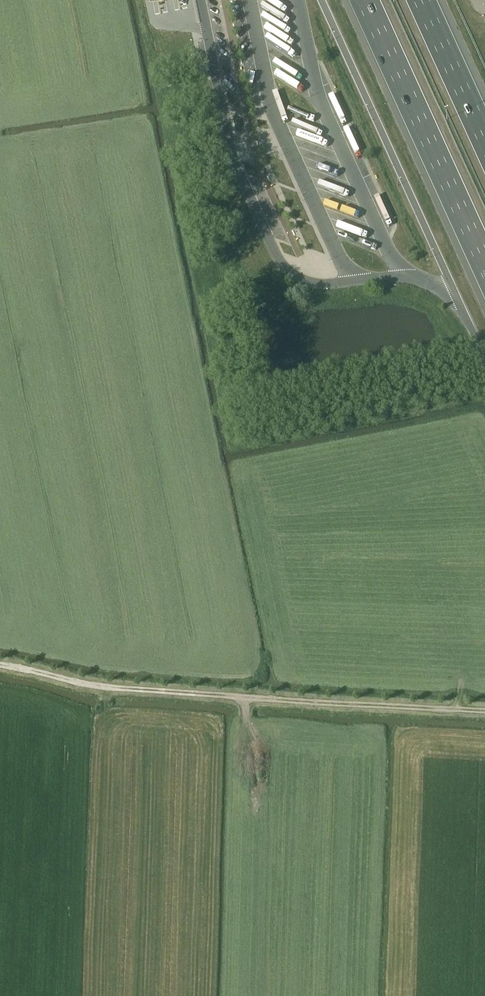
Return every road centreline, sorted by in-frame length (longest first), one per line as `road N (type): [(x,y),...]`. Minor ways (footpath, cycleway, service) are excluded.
road 1 (track): [(484,712),(102,688),(0,665)]
road 2 (motorway): [(362,0),(484,270)]
road 3 (motorway): [(484,135),(424,0)]

